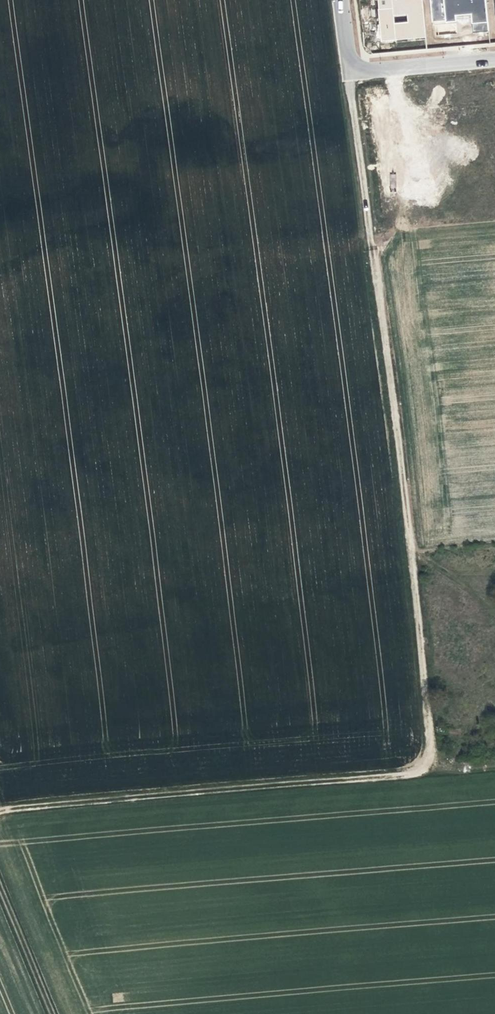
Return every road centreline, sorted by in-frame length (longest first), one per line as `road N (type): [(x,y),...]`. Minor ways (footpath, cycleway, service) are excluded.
road 1 (track): [(0,811),(411,772),(429,760),(394,379),(363,164)]
road 2 (residential): [(349,70),(363,164),(380,170),(494,159)]
road 3 (residential): [(349,70),(494,56)]
road 4 (track): [(52,1013),(0,882)]

